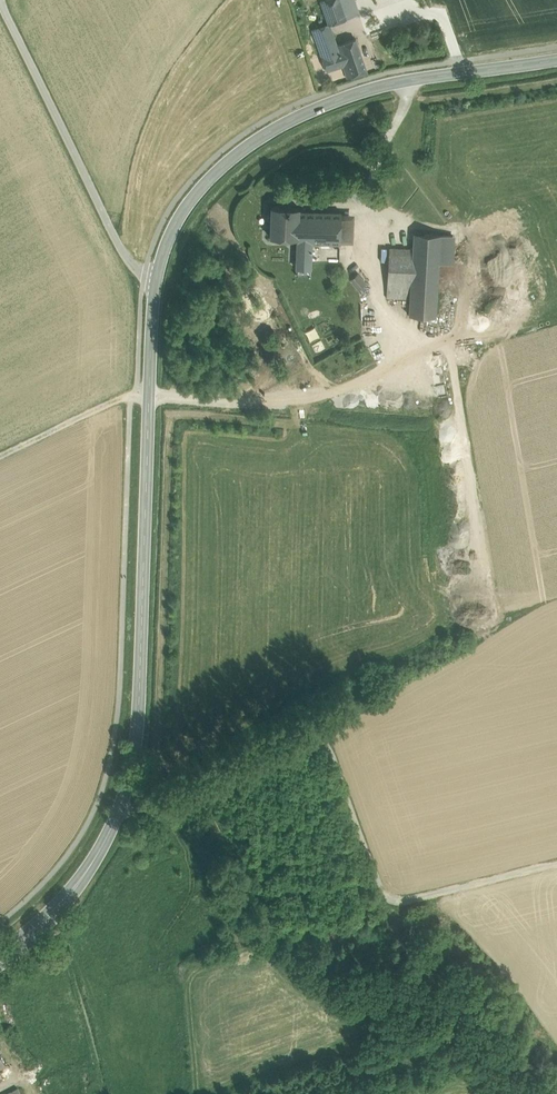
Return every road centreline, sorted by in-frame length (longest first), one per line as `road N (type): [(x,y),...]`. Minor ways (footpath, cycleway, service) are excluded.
road 1 (secondary): [(556,59),(407,80),(321,107),(256,141),(187,206),(157,282),(136,740),(123,794),(113,827),(71,893),(0,956)]
road 2 (track): [(123,794),(192,794),(311,737),(335,754),(383,883),(397,896),(421,898),(556,863)]
road 3 (track): [(157,282),(120,248),(0,2)]
road 4 (track): [(0,454),(136,393),(150,394)]

